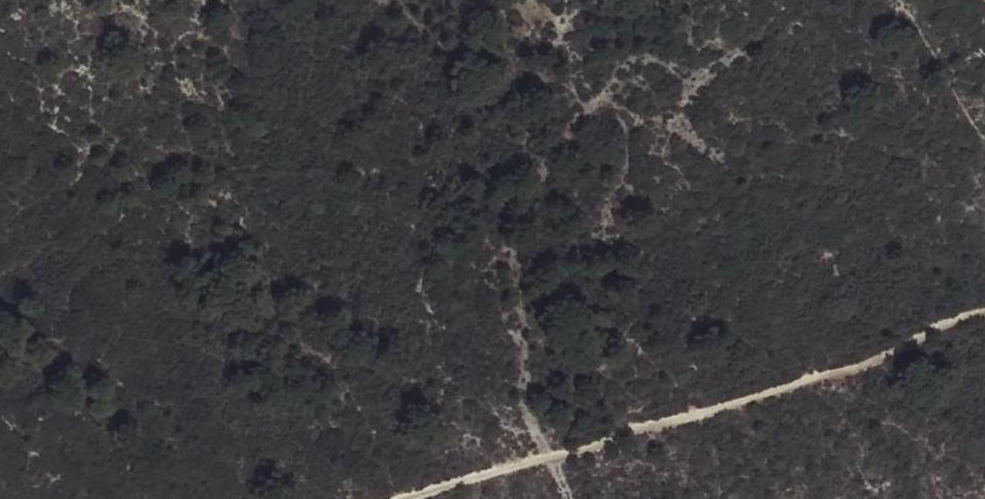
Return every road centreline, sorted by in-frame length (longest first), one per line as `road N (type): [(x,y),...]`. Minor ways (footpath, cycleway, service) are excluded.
road 1 (track): [(984,311),(959,316),(888,358),(432,498)]

